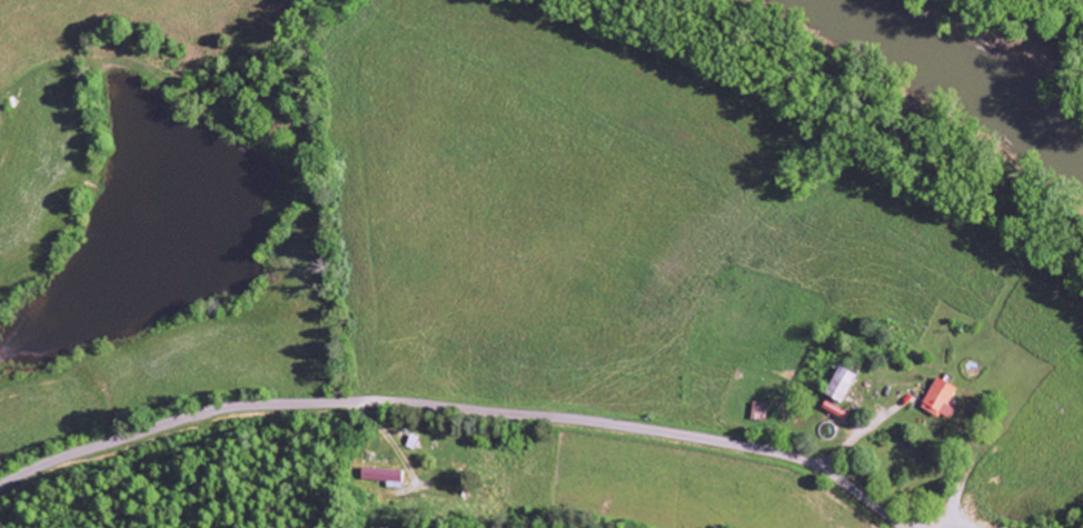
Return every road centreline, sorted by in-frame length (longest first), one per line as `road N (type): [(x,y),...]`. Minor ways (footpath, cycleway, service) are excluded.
road 1 (residential): [(0,491),(47,464),(147,426),(250,408),(398,404),(636,428),(763,451),(811,465),(895,521),(923,527)]

